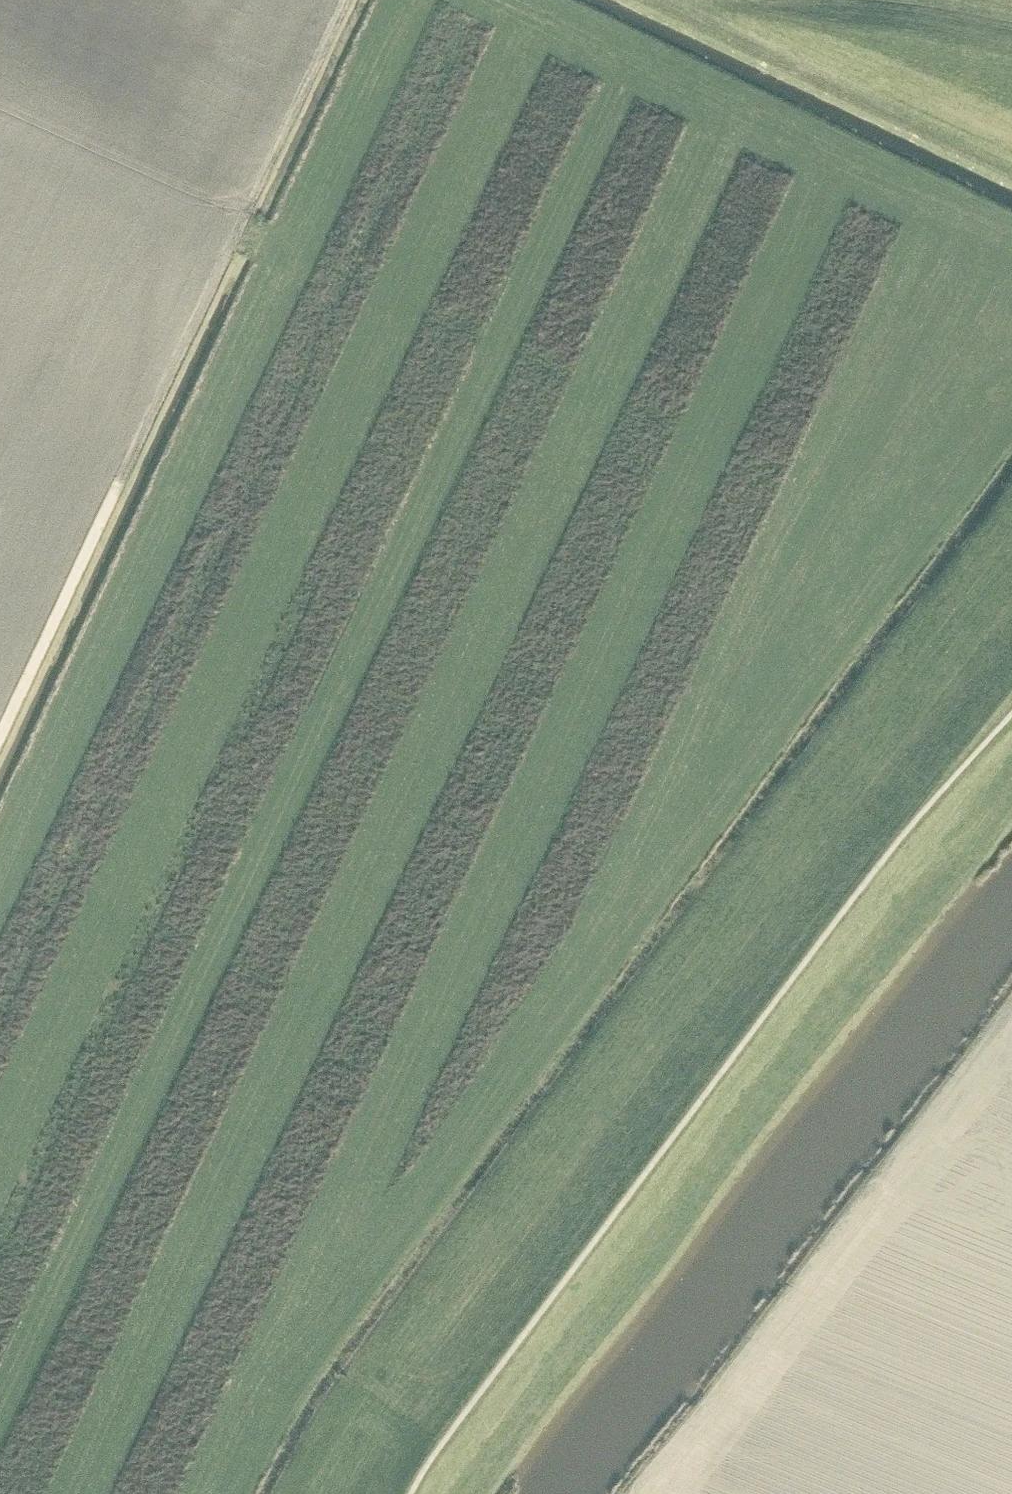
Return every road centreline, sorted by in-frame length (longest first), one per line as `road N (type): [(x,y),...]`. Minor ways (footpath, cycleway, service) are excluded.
road 1 (track): [(0,722),(340,0)]

